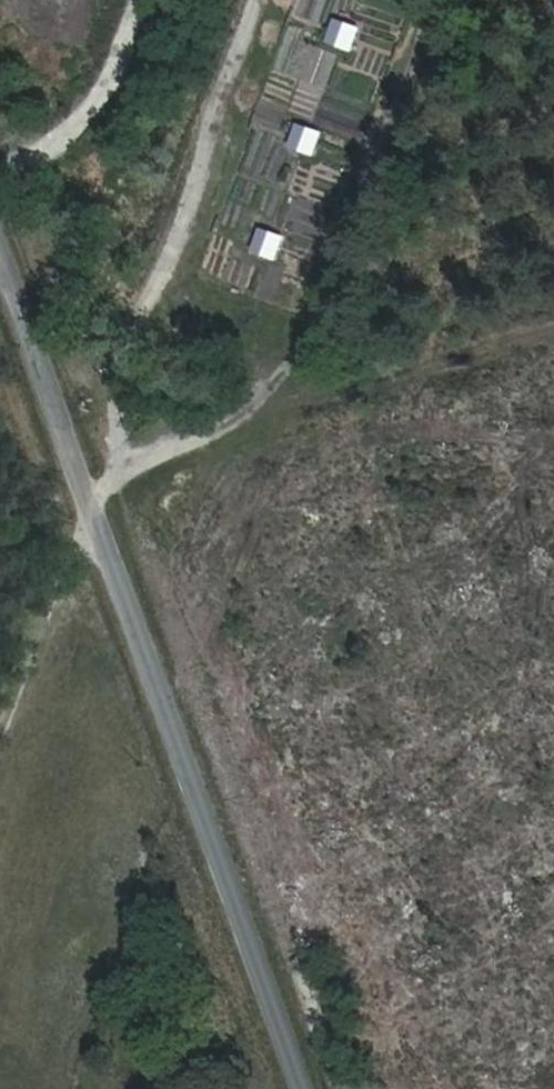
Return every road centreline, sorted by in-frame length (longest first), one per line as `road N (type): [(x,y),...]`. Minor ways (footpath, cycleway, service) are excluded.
road 1 (residential): [(299,1088),(0,274)]
road 2 (track): [(0,783),(296,0)]
road 3 (track): [(553,305),(235,415),(138,467),(92,530)]

